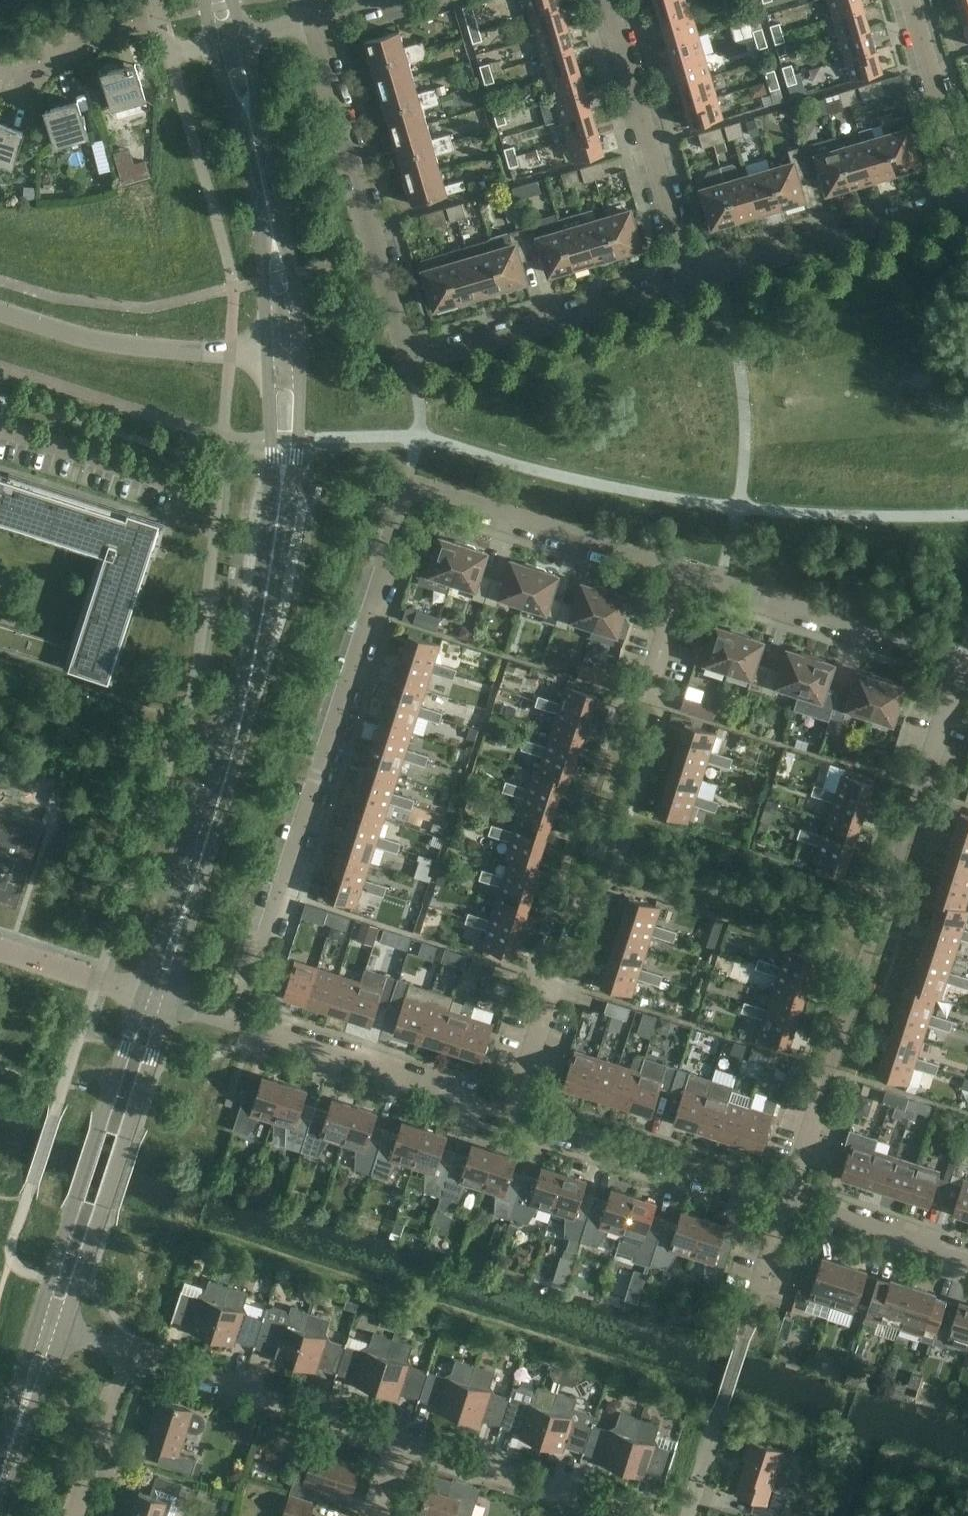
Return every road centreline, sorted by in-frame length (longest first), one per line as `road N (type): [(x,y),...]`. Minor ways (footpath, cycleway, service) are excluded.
road 1 (residential): [(239,1028),(411,490),(680,579)]
road 2 (residential): [(694,285),(412,367),(310,22)]
road 3 (tertiary): [(201,868),(237,753),(262,626),(289,348)]
road 4 (tertiary): [(145,1000),(32,1332)]
road 5 (tertiary): [(65,1342),(173,1009)]
road 6 (tertiary): [(289,348),(232,45)]
road 7 (residential): [(694,285),(609,0)]
road 8 (residential): [(680,579),(963,668)]
road 9 (residential): [(790,1207),(508,1117)]
road 10 (residential): [(406,1447),(125,1361)]
road 11 (residential): [(289,348),(153,349),(91,341),(0,313)]
road 12 (residential): [(967,204),(694,285)]
road 13 (residential): [(508,1117),(239,1028)]
road 14 (residential): [(632,1515),(406,1447)]
road 15 (residential): [(967,188),(907,0)]
road 16 (residential): [(967,1263),(790,1207)]
road 17 (residential): [(0,67),(18,77),(153,6)]
road 18 (residential): [(75,1515),(125,1361)]
road 19 (residential): [(145,1000),(0,955)]
road 20 (residential): [(508,1117),(553,980)]
road 21 (tertiary): [(173,1009),(201,868)]
road 22 (tertiary): [(201,868),(145,1000)]
road 23 (residential): [(747,1335),(790,1207)]
road 24 (residential): [(790,1207),(828,1080)]
road 25 (tertiary): [(12,1453),(65,1342)]
road 26 (tertiary): [(32,1332),(12,1453)]
road 27 (residential): [(232,45),(171,62),(153,6)]
road 28 (residential): [(644,695),(680,579)]

